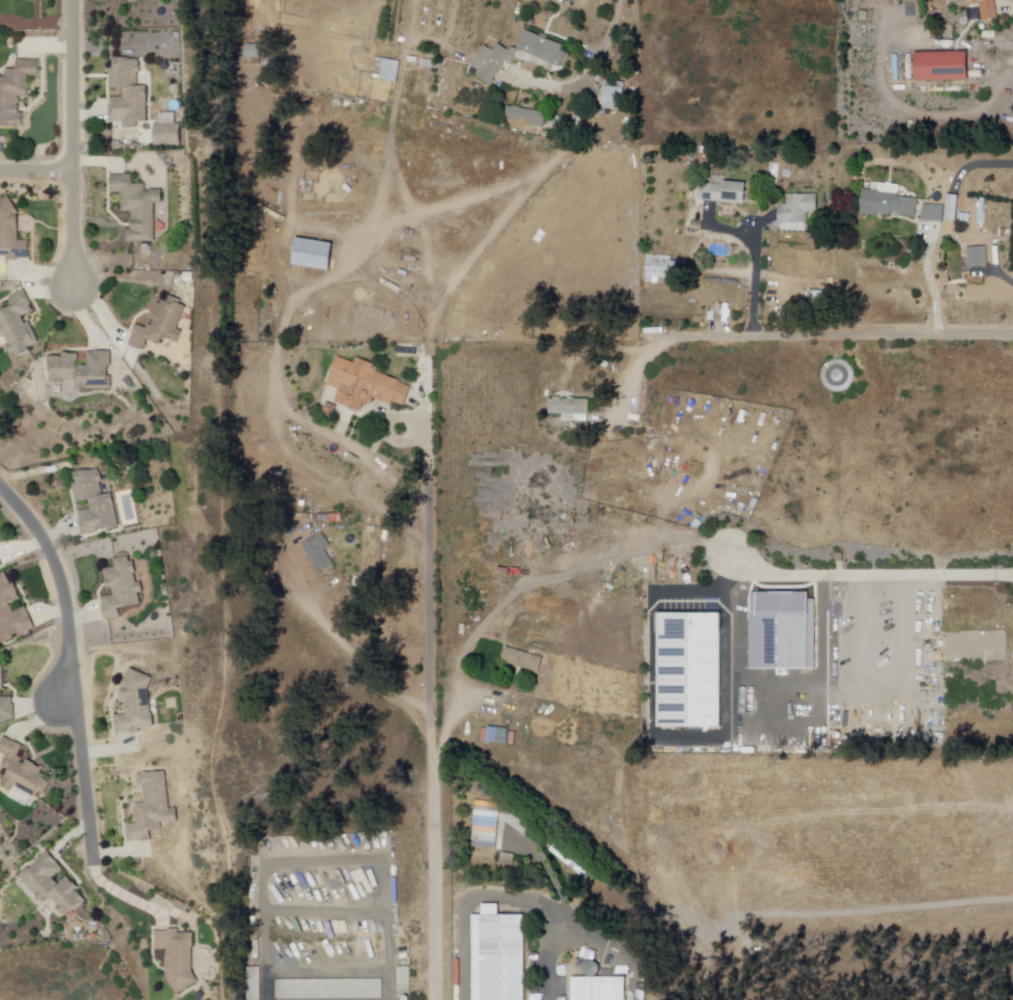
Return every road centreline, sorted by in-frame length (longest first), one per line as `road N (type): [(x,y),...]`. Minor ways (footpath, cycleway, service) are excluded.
road 1 (residential): [(96,860),(79,718),(63,704),(68,598),(40,526),(0,482)]
road 2 (residential): [(79,287),(74,0)]
road 3 (residential): [(1012,342),(746,340)]

